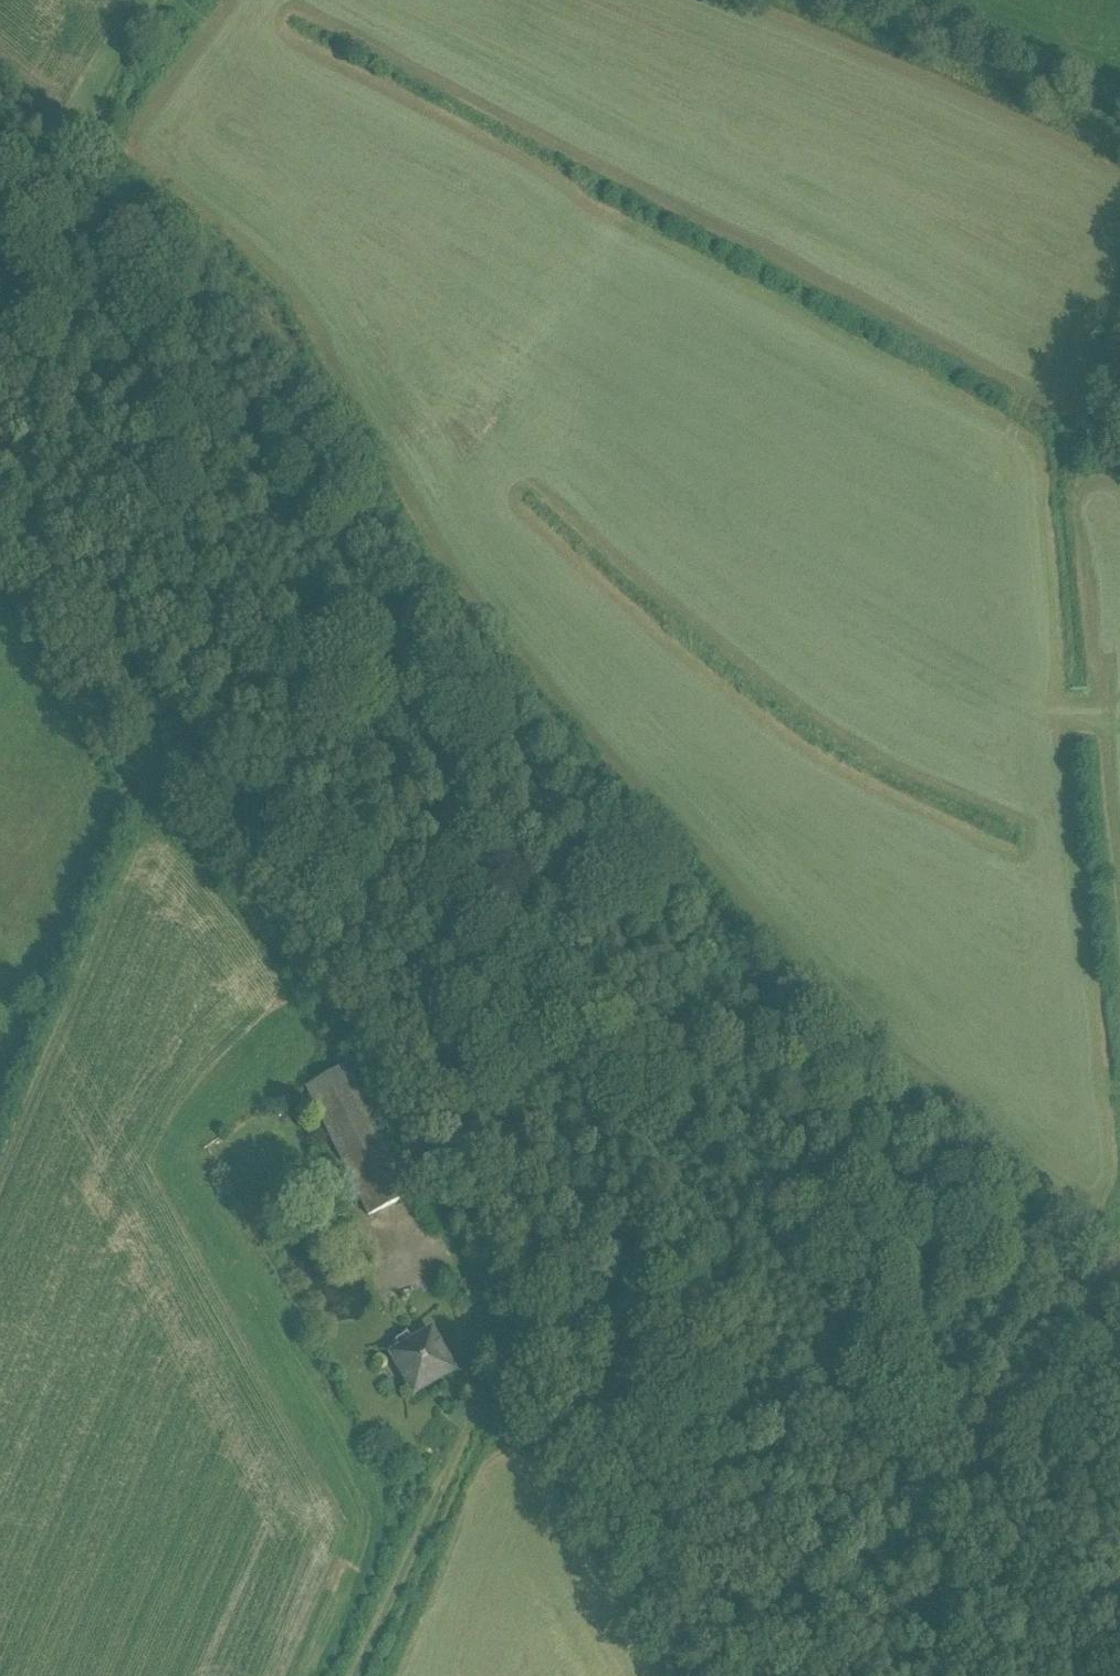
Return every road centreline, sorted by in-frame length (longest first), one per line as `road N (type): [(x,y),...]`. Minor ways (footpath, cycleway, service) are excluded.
road 1 (track): [(567,1459),(508,1357),(356,1675)]
road 2 (track): [(697,1675),(567,1459)]
road 3 (track): [(178,0),(81,139)]

